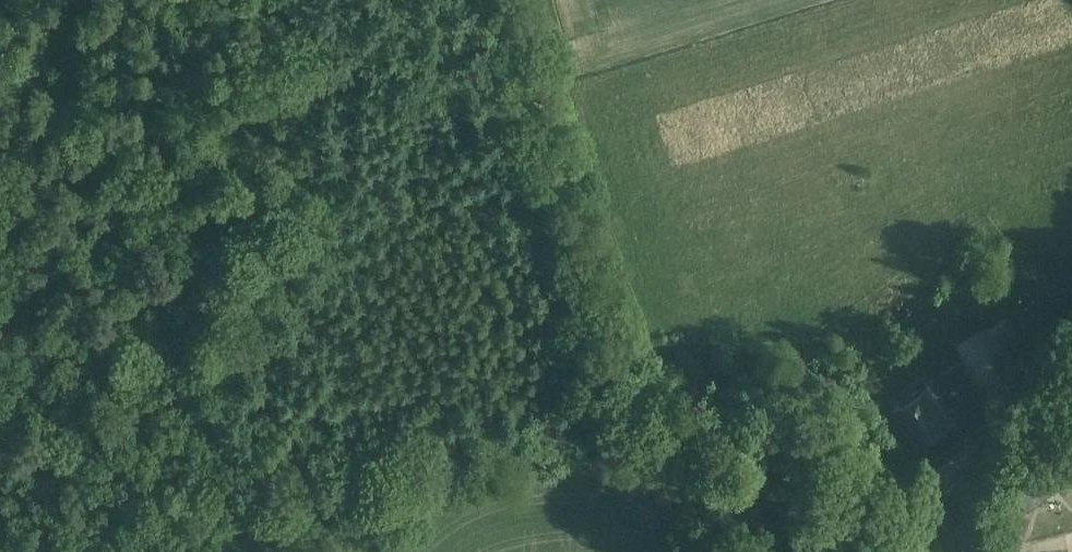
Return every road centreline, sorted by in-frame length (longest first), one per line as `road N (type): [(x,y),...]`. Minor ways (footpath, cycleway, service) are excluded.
road 1 (track): [(921,488),(781,397),(751,388),(701,390),(447,430),(410,488),(350,533),(283,539),(0,526)]
road 2 (track): [(484,0),(600,401)]
road 3 (unclassified): [(879,551),(896,511),(921,488),(1071,384)]

